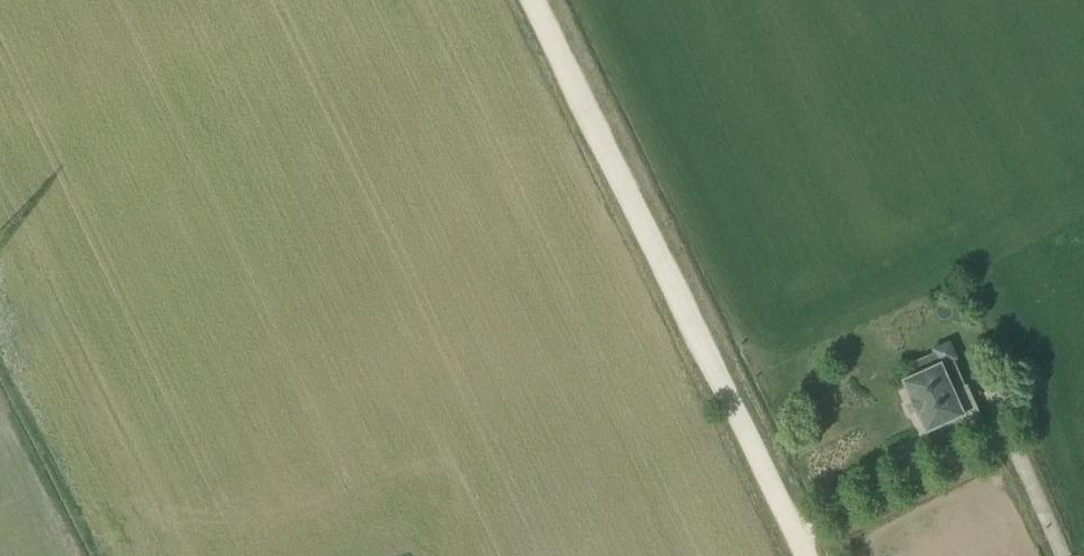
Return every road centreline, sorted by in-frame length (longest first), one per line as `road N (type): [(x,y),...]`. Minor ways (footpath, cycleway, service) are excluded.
road 1 (unclassified): [(801,555),(547,0)]

